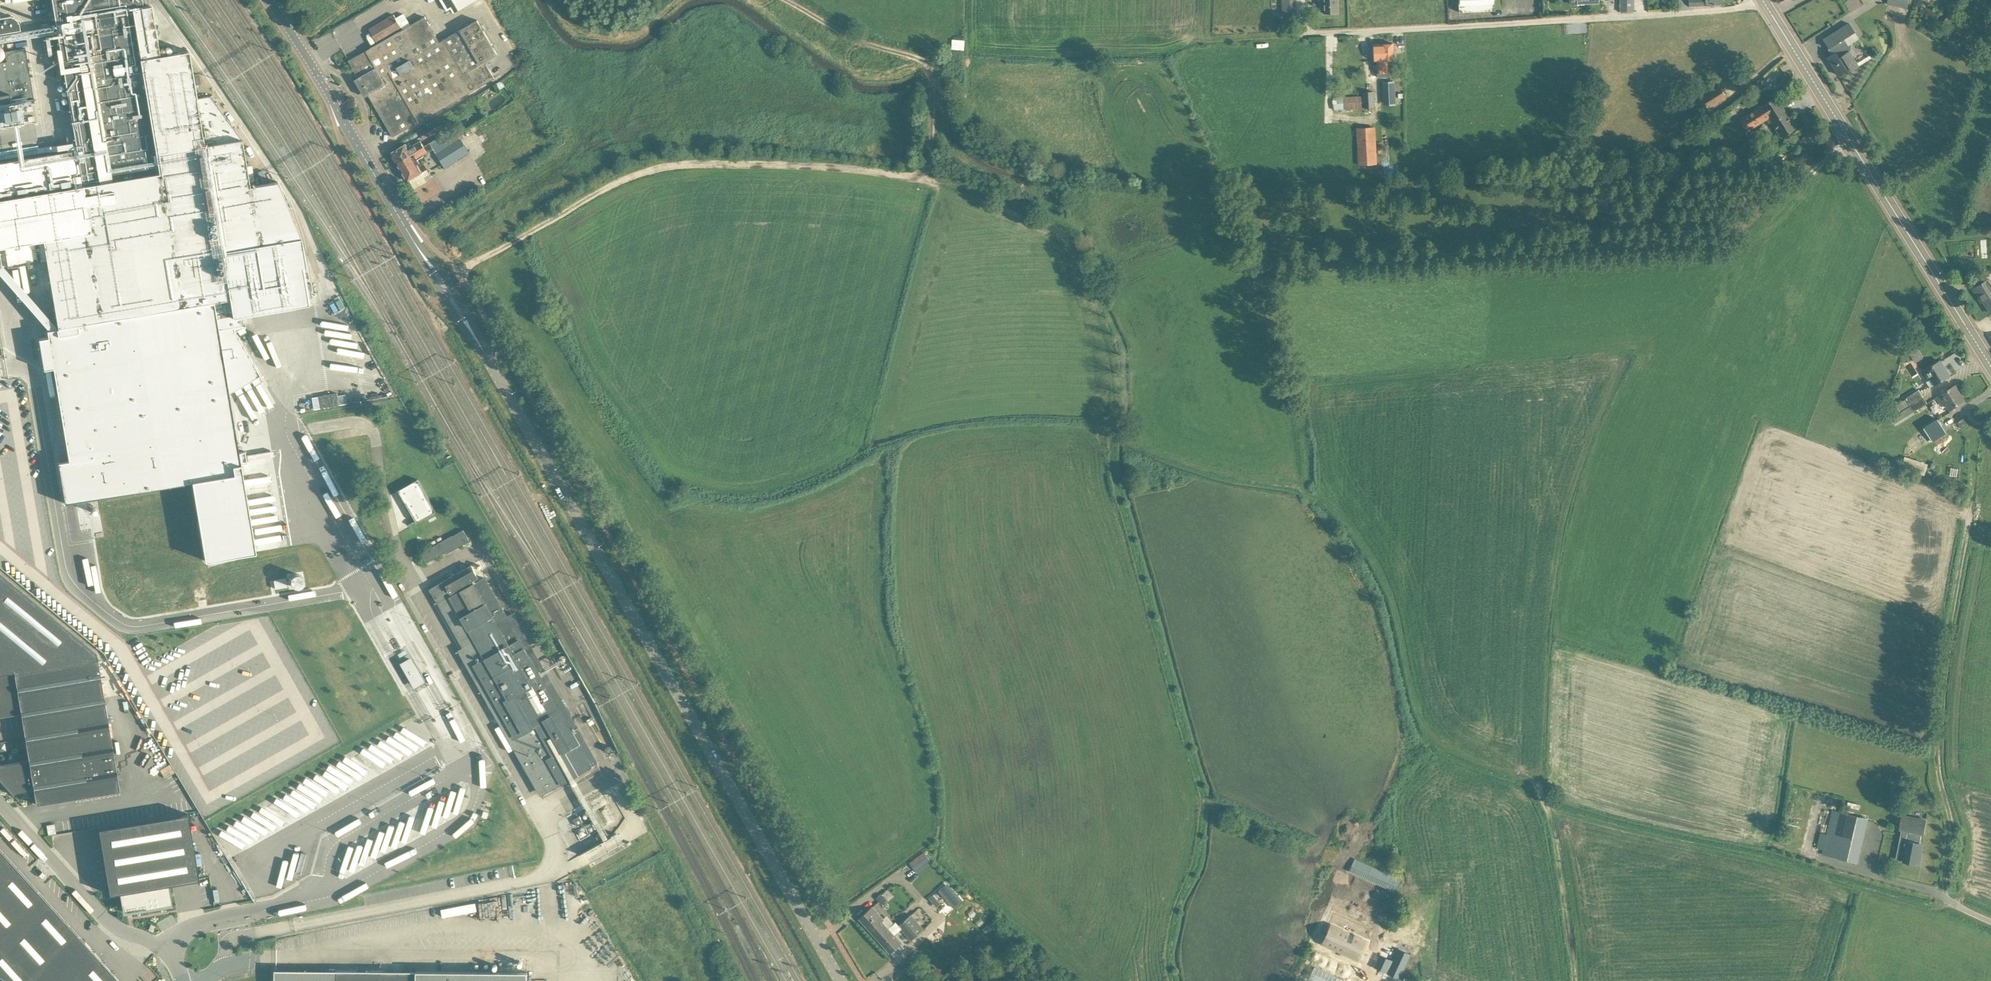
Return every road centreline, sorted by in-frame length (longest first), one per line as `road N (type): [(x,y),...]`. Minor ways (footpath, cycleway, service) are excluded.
road 1 (tertiary): [(841,980),(493,367),(270,0)]
road 2 (track): [(459,270),(623,177),(667,165),(908,174),(1072,220)]
road 3 (track): [(1950,902),(1930,911),(1550,810),(1534,788),(1431,737)]
road 4 (track): [(1944,896),(1952,826),(1937,773),(1946,647),(1971,499),(1972,430),(1990,415)]
road 5 (residential): [(1307,34),(1764,2)]
road 6 (secondary): [(1990,366),(1764,2)]
road 7 (track): [(1408,752),(1376,619),(1304,501),(1298,415)]
road 8 (unclassified): [(181,980),(165,951),(104,918),(0,804)]
road 9 (track): [(1431,737),(1397,766),(1346,861),(1340,894)]
road 10 (residential): [(1990,921),(1928,889),(1822,859)]
road 11 (track): [(1575,980),(1550,810)]
road 12 (track): [(1346,861),(1199,804)]

